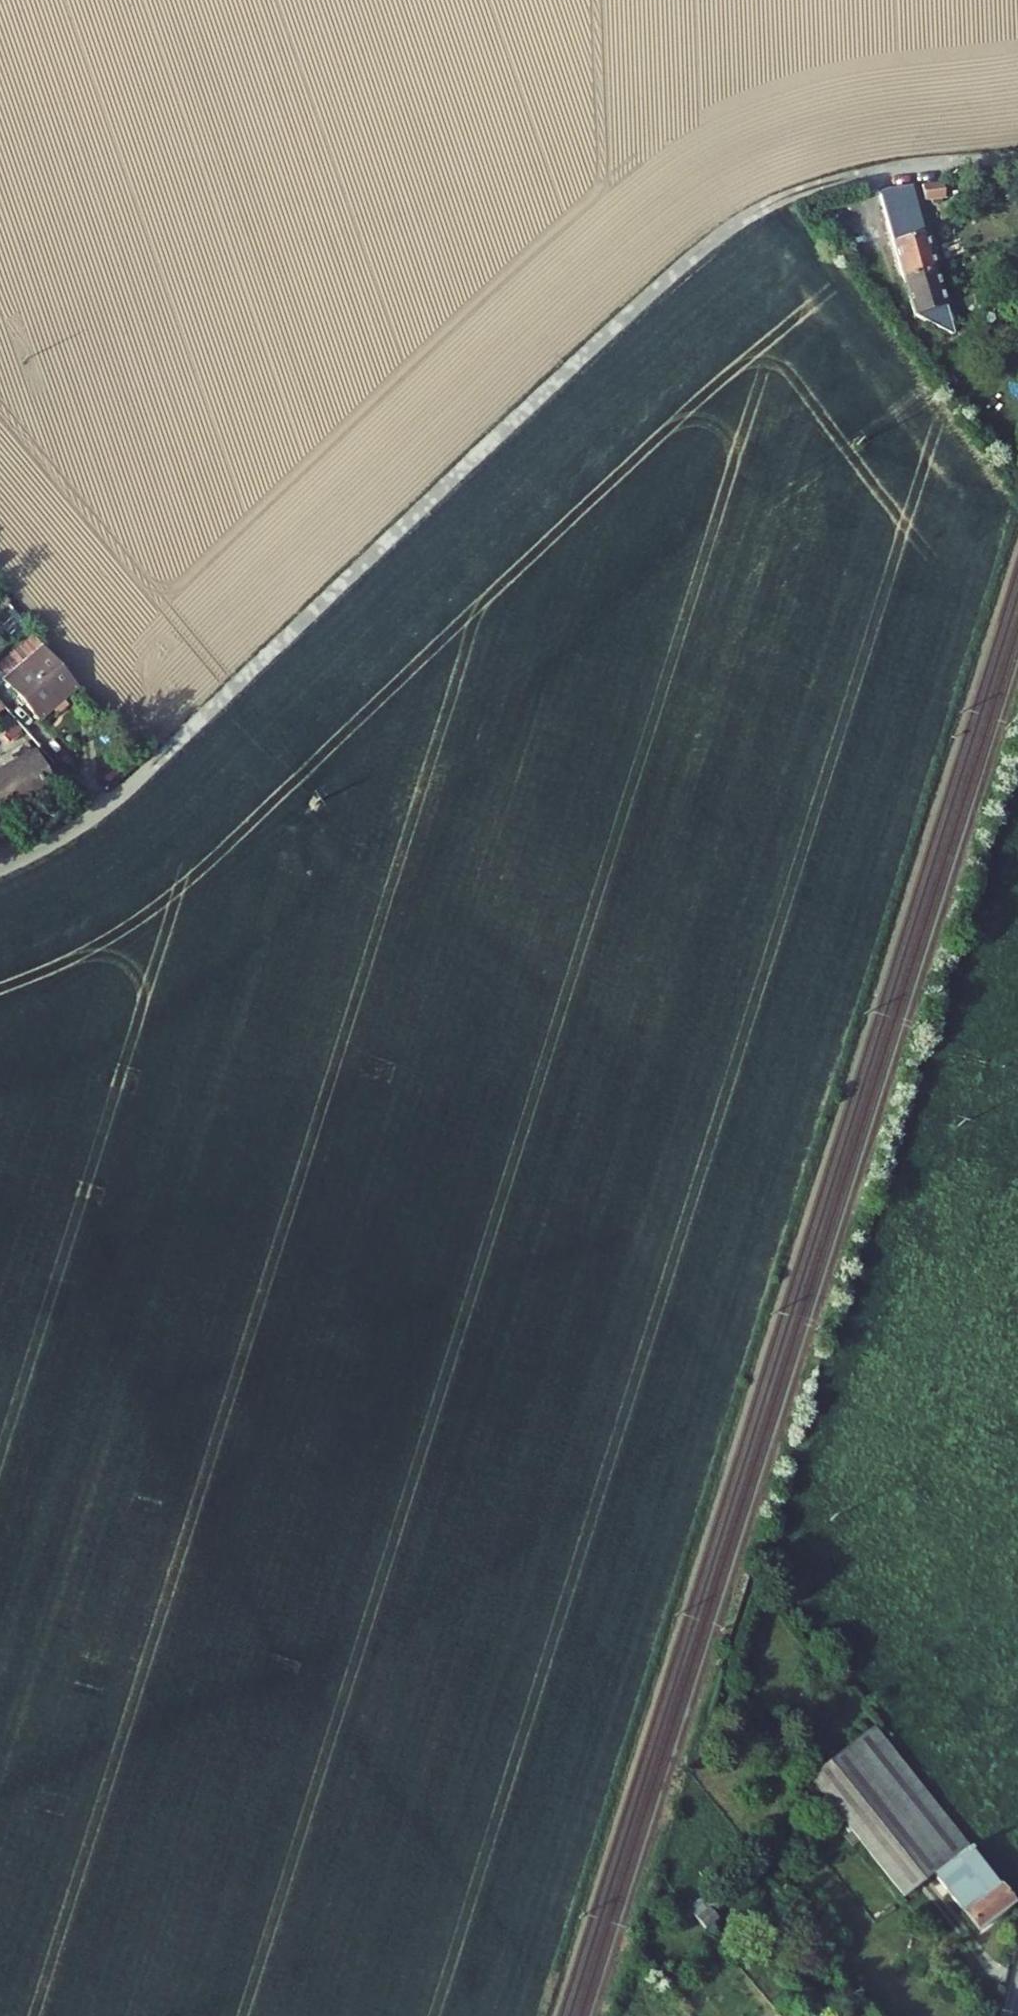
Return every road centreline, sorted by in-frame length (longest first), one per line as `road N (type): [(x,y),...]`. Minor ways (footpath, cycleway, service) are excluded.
road 1 (unclassified): [(0,871),(106,807),(712,241),(765,208),(840,180),(1017,157)]

